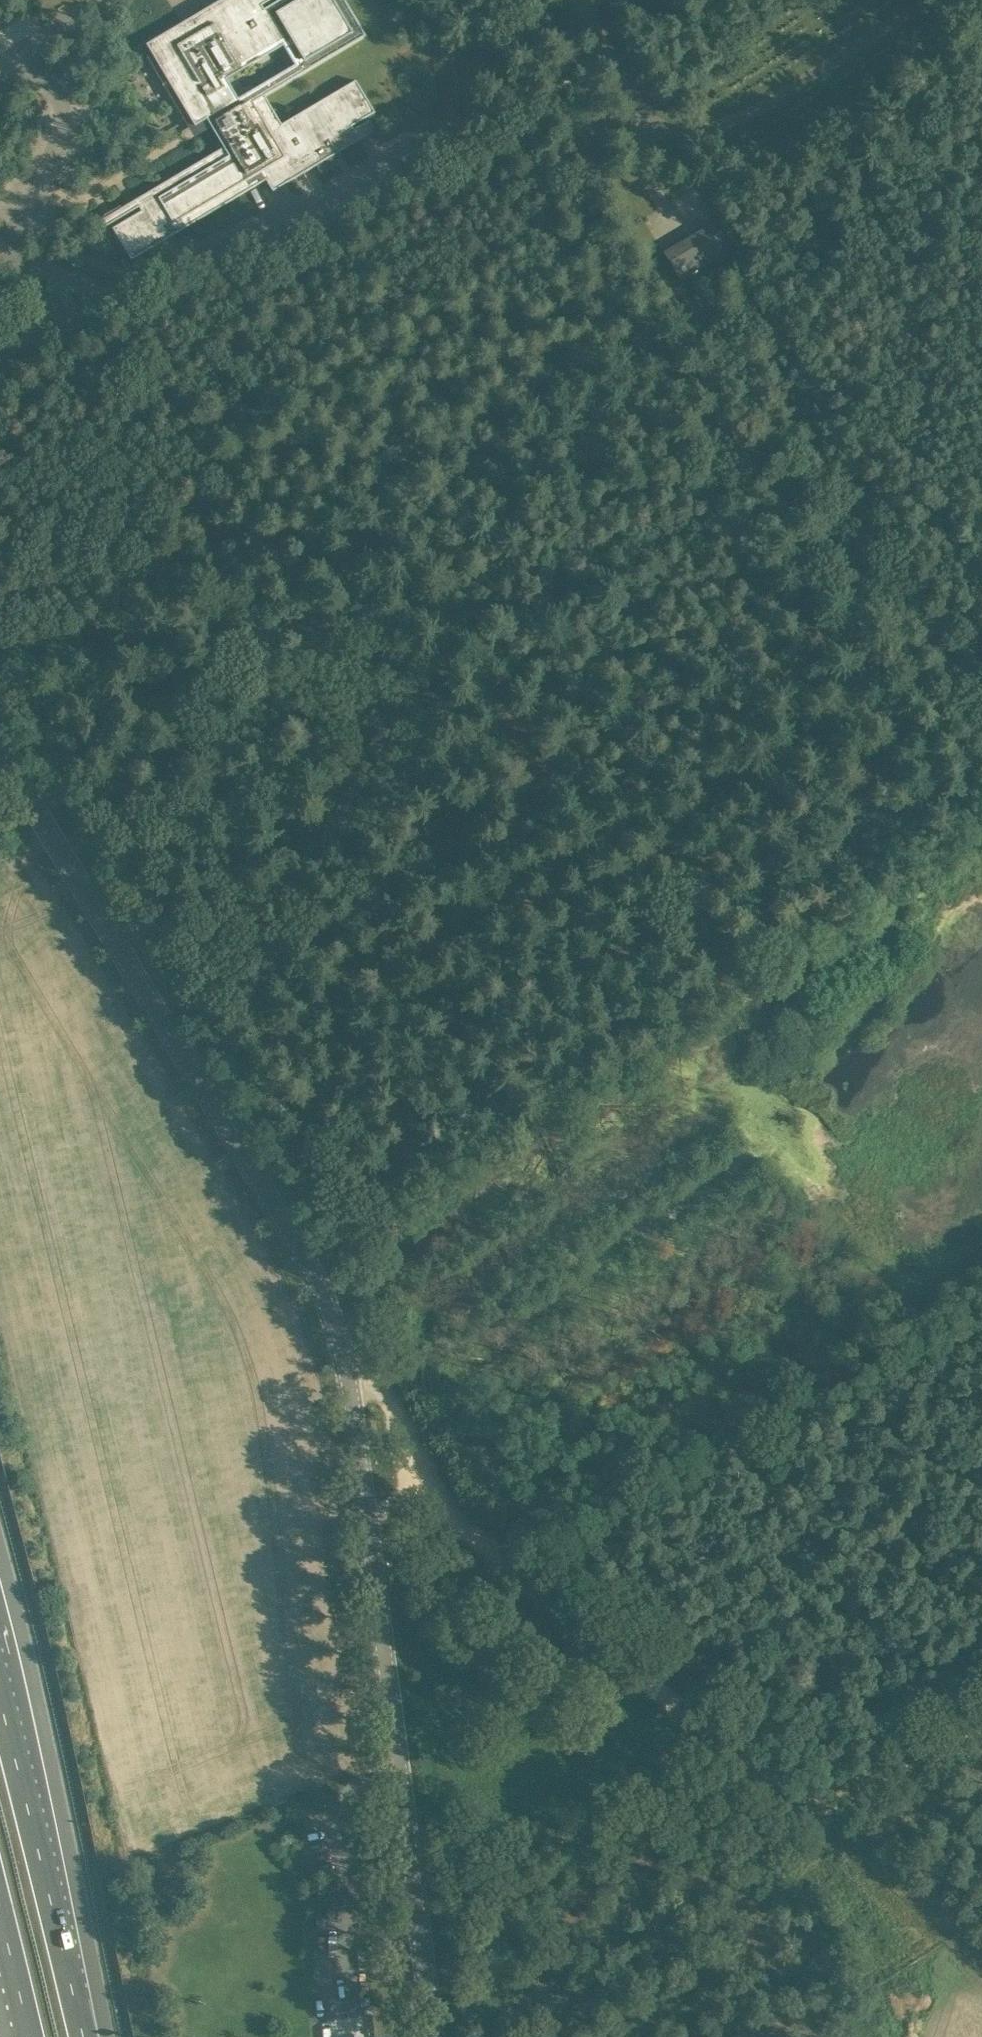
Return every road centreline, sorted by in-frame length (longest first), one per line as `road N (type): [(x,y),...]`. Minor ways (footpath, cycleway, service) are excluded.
road 1 (tertiary): [(432,2036),(343,1368),(316,1284),(0,750)]
road 2 (track): [(981,1950),(595,1654),(422,1491),(403,1431),(329,1323)]
road 3 (track): [(737,1759),(981,1429)]
road 4 (motorway): [(81,2036),(0,1705)]
road 5 (track): [(703,334),(981,157)]
road 6 (track): [(981,1718),(832,1797),(791,1798)]
road 7 (motorway): [(0,1919),(29,2036)]

